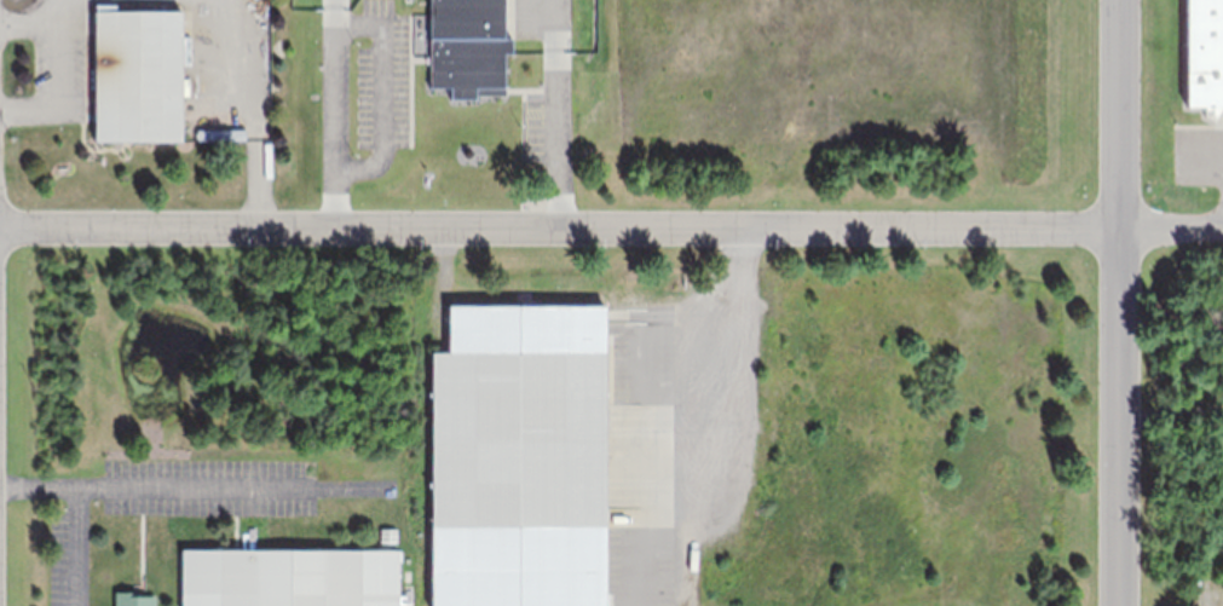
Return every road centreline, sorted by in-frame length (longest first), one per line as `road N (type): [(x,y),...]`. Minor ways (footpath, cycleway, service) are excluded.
road 1 (residential): [(1222,229),(4,239)]
road 2 (residential): [(1119,0),(1118,605)]
road 3 (residential): [(1,605),(2,0)]

